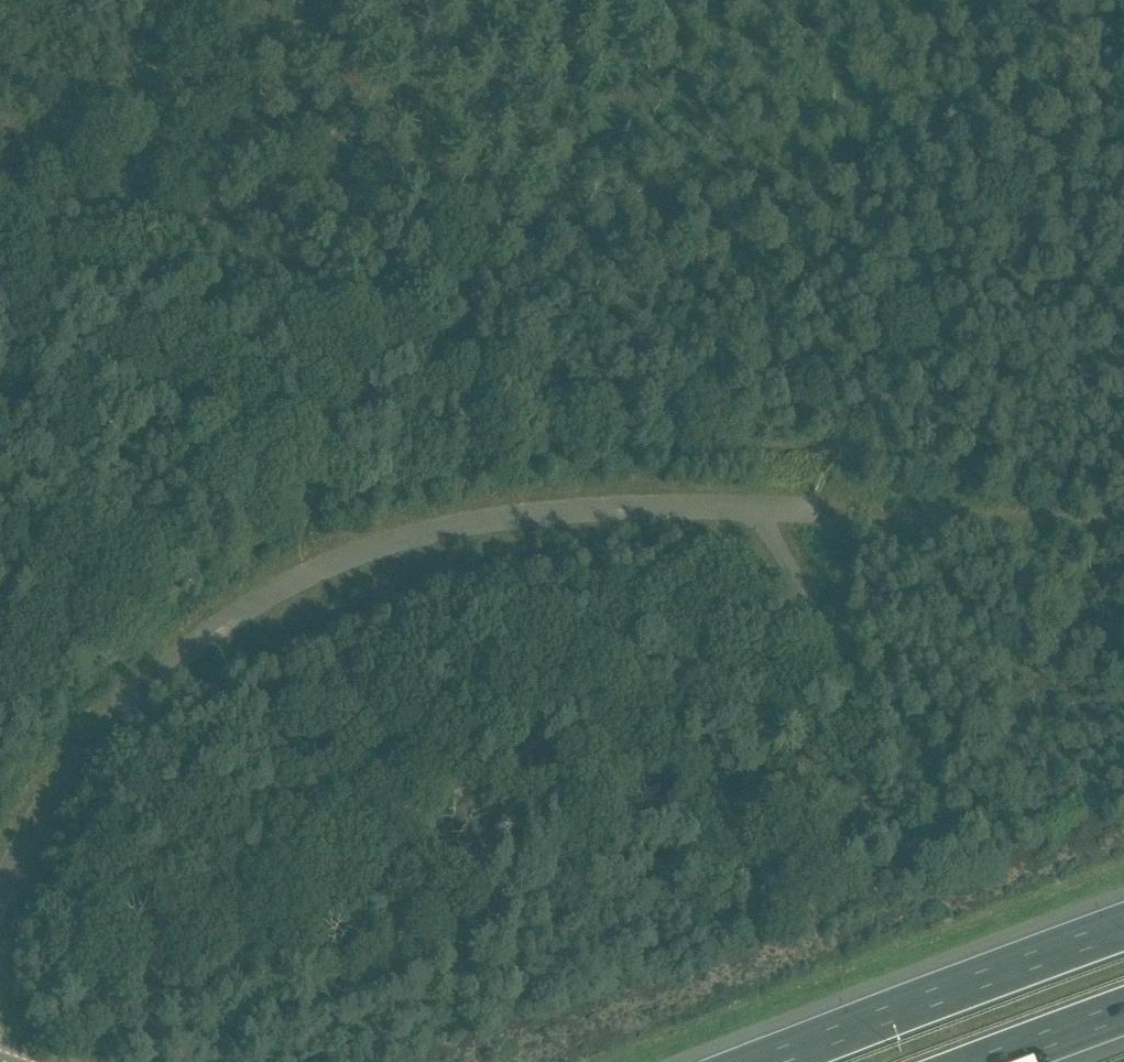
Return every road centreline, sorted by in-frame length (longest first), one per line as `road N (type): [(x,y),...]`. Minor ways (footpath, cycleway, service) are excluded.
road 1 (motorway): [(1123,930),(775,1061)]
road 2 (motorway): [(984,1061),(1123,1011)]

